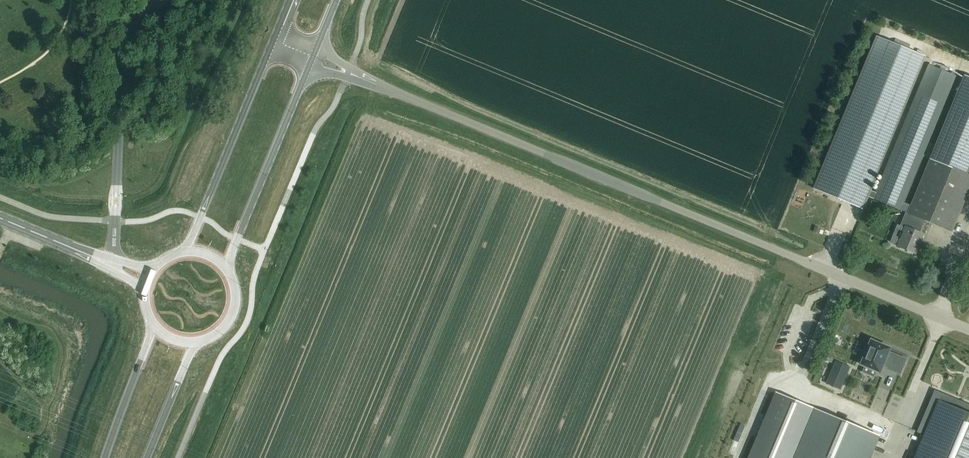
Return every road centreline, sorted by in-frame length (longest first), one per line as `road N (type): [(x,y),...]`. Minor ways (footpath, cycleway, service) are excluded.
road 1 (unclassified): [(968,329),(350,73)]
road 2 (primary): [(273,41),(185,253)]
road 3 (primary): [(226,270),(310,67)]
road 4 (trunk): [(155,326),(106,457)]
road 5 (trunk): [(147,457),(195,343)]
road 6 (primary): [(114,265),(0,218)]

